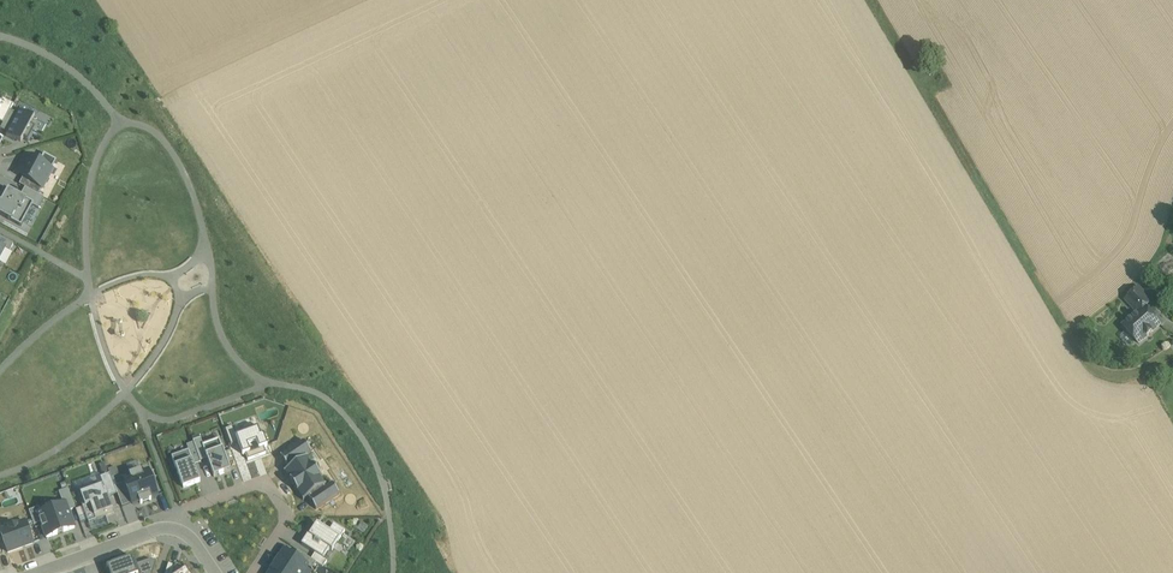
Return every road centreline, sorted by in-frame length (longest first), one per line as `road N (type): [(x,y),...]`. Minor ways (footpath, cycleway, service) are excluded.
road 1 (residential): [(253,572),(287,519),(270,488),(256,485),(185,513),(177,531)]
road 2 (residential): [(177,531),(159,529),(39,572)]

